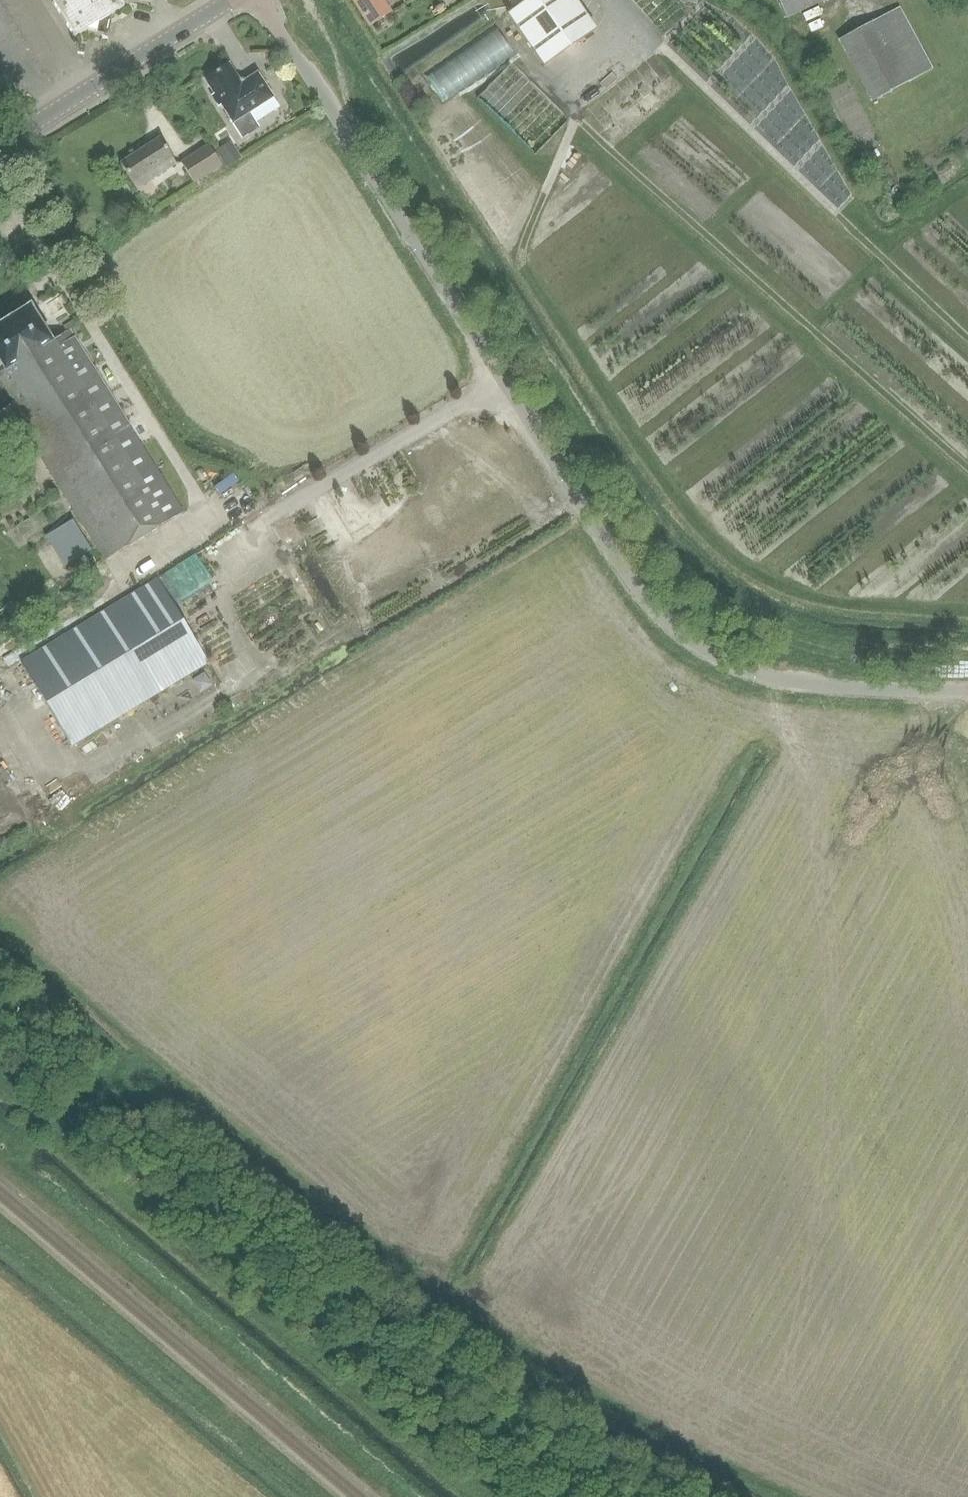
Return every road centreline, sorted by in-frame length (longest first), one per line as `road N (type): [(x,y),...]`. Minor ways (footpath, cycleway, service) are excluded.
road 1 (residential): [(967,692),(756,675),(690,644),(649,605),(260,0)]
road 2 (tertiary): [(0,146),(231,0)]

